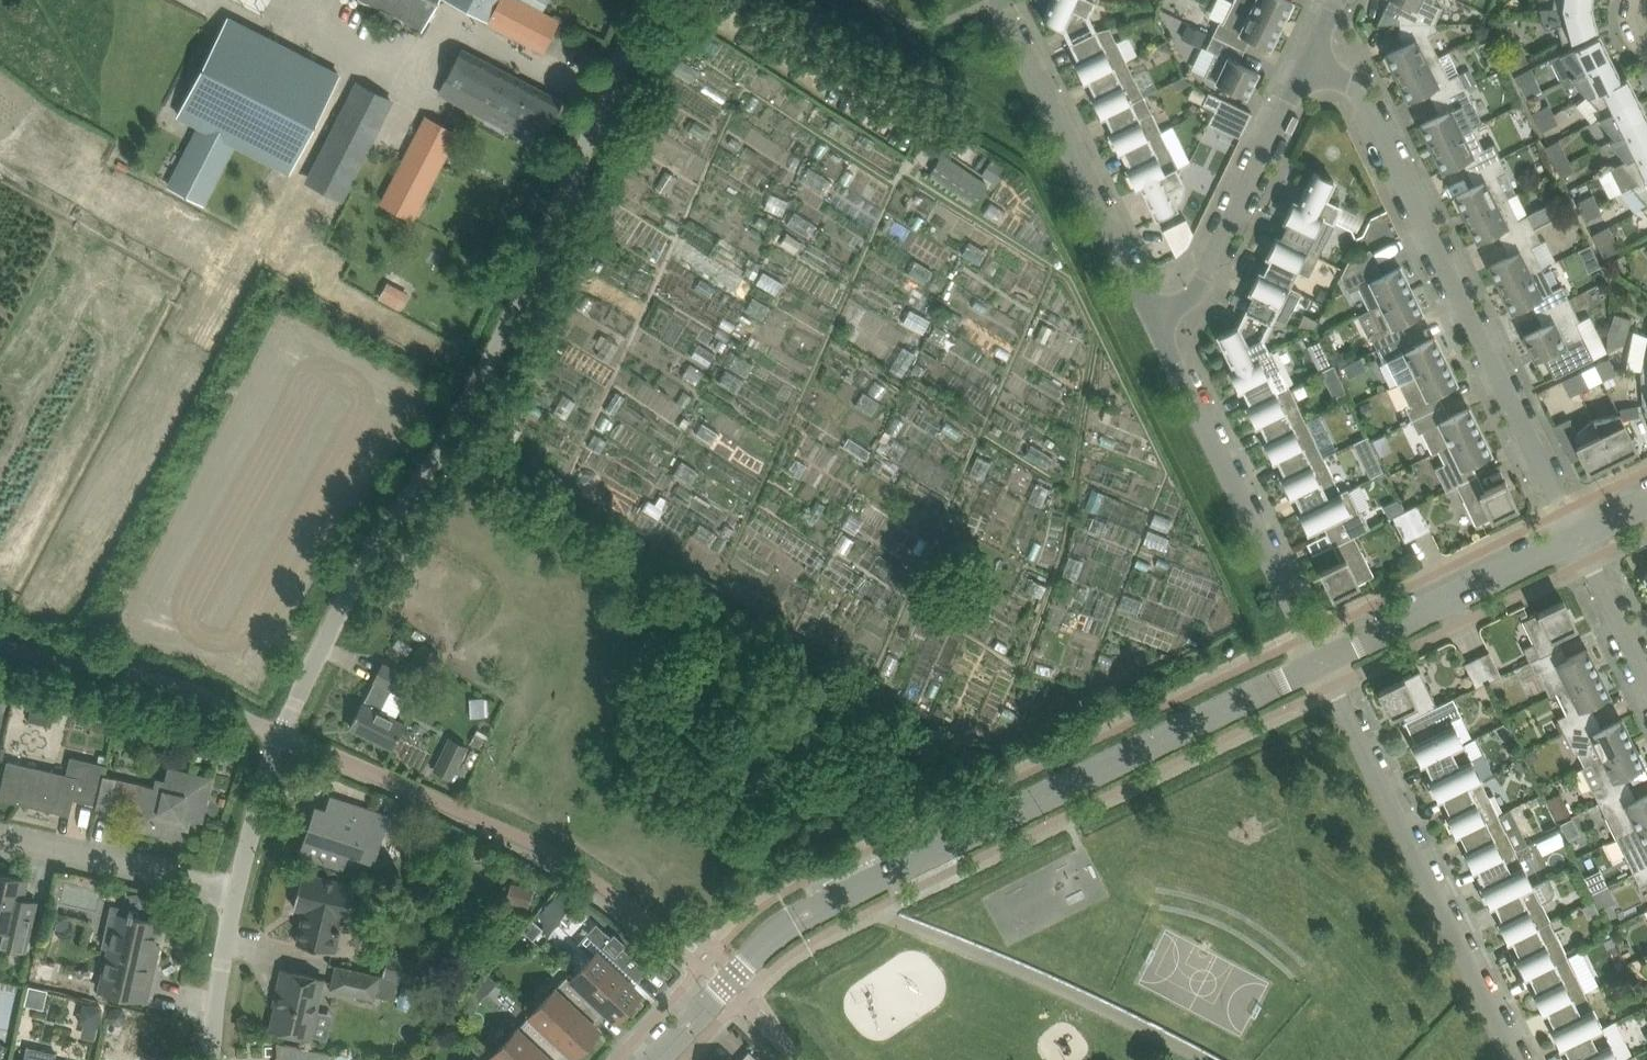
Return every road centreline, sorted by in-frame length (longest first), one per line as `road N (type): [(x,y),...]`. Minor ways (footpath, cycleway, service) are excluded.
road 1 (unclassified): [(630,0),(507,310),(275,732)]
road 2 (tertiary): [(658,1059),(787,926),(1319,664)]
road 3 (residential): [(1578,538),(1362,97),(1349,83),(1306,65)]
road 4 (residential): [(1515,1059),(1319,664)]
road 5 (residential): [(1319,664),(1154,321)]
road 6 (residential): [(1154,321),(997,0)]
road 7 (residential): [(1154,321),(1204,279),(1306,65)]
road 8 (tertiary): [(1319,664),(1578,538)]
road 9 (residential): [(0,837),(239,894)]
road 10 (residential): [(224,1059),(221,996),(239,894)]
road 11 (residential): [(239,894),(275,732)]
road 12 (residential): [(1646,679),(1578,538)]

